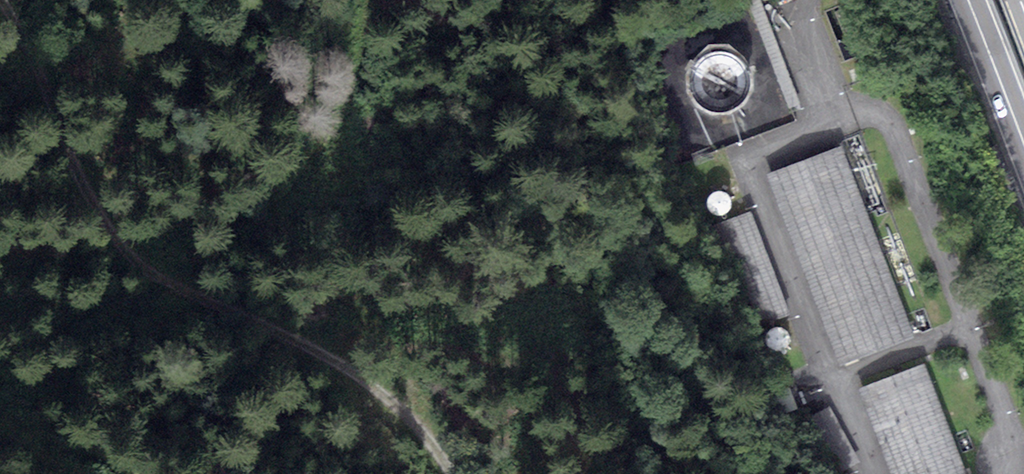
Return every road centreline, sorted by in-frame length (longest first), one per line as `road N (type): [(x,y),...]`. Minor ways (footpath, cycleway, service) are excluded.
road 1 (track): [(451,473),(415,416),(307,348),(129,259),(94,205),(5,0)]
road 2 (track): [(0,422),(144,473)]
road 3 (trunk): [(1023,142),(968,0)]

